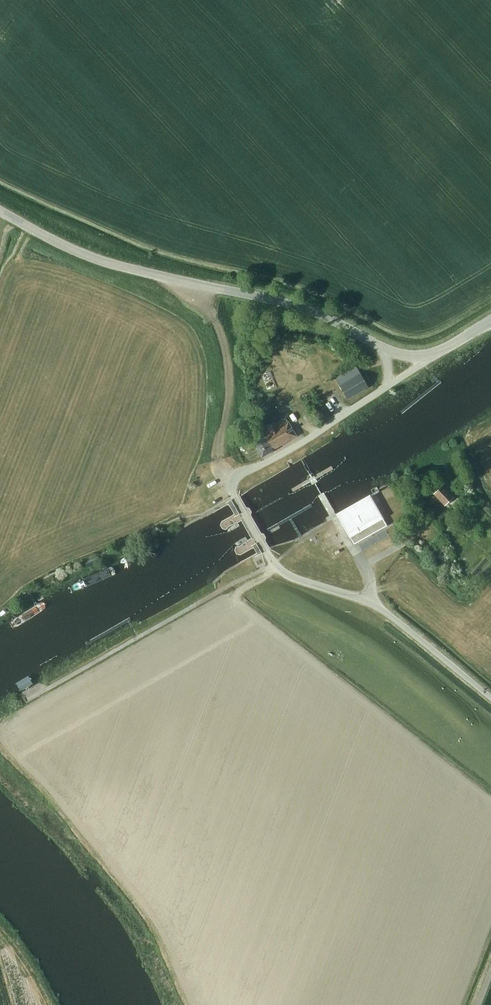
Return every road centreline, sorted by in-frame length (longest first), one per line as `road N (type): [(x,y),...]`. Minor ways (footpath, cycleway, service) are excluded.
road 1 (unclassified): [(490,698),(372,602),(281,571),(233,495),(237,476),(388,386)]
road 2 (tertiary): [(382,348),(292,305),(100,260),(0,210)]

